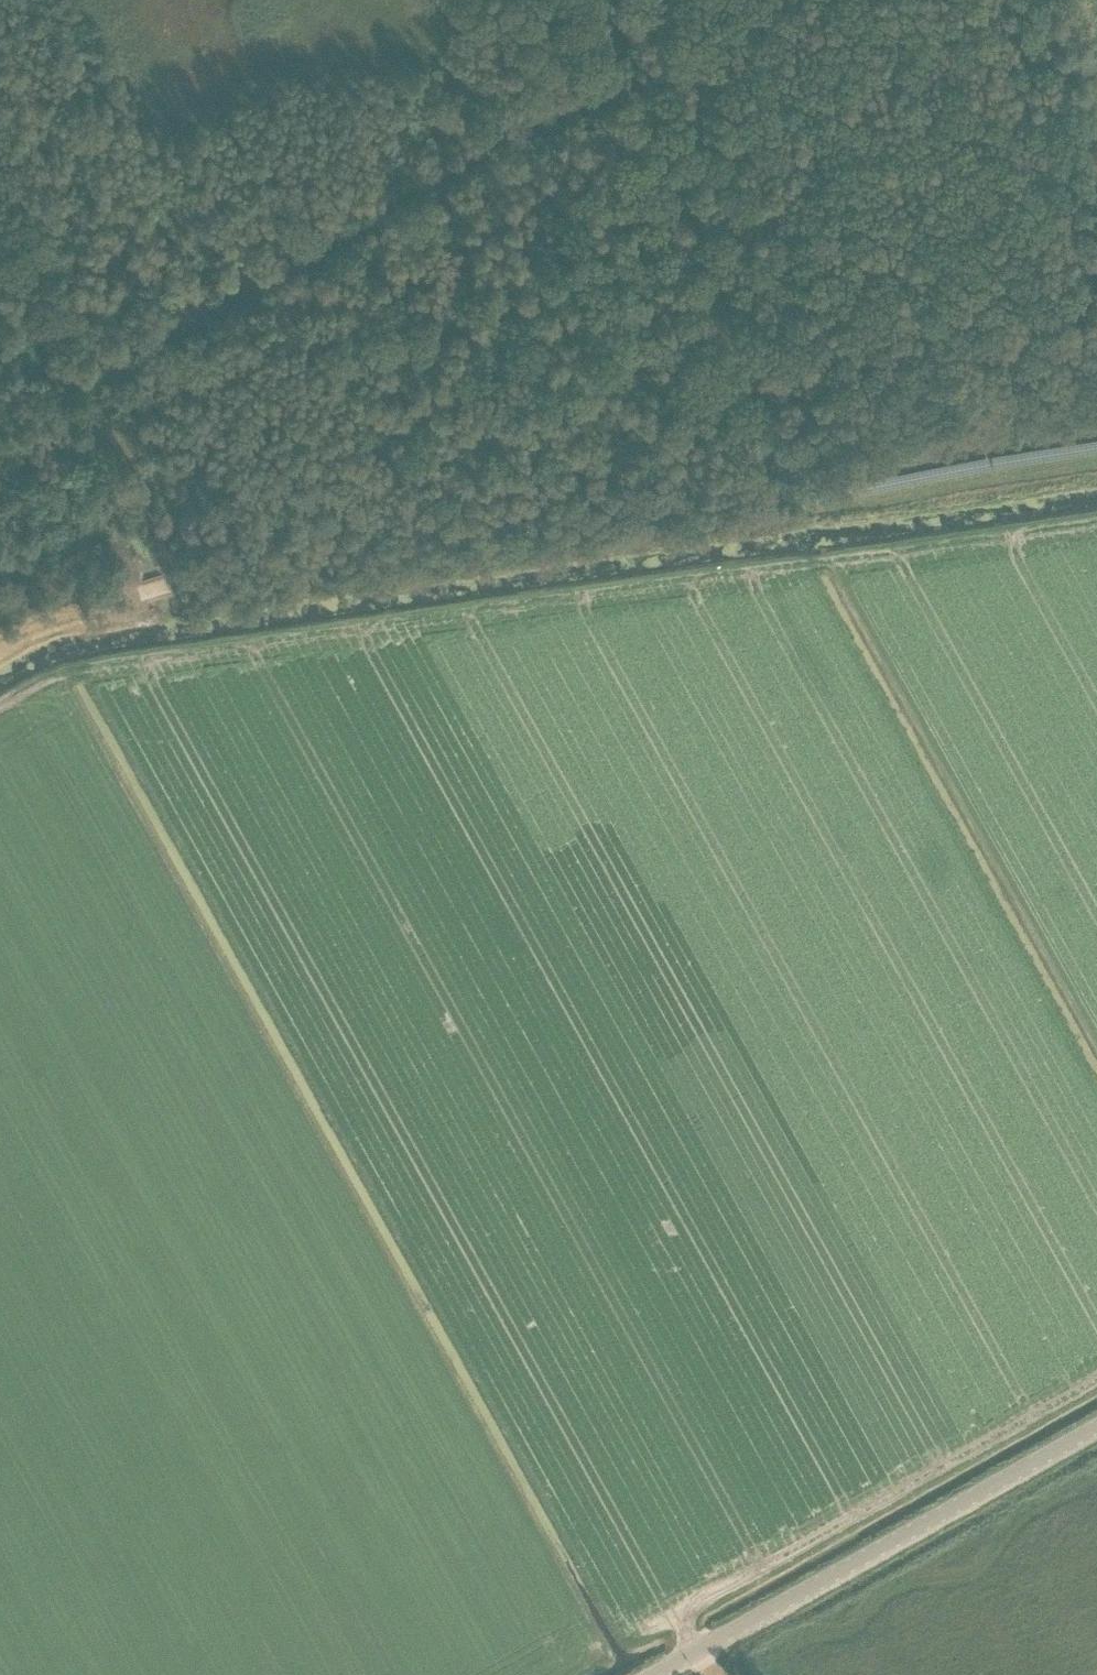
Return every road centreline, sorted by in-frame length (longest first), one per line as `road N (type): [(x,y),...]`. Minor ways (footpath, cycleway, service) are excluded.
road 1 (unclassified): [(665,1674),(1096,1423)]

